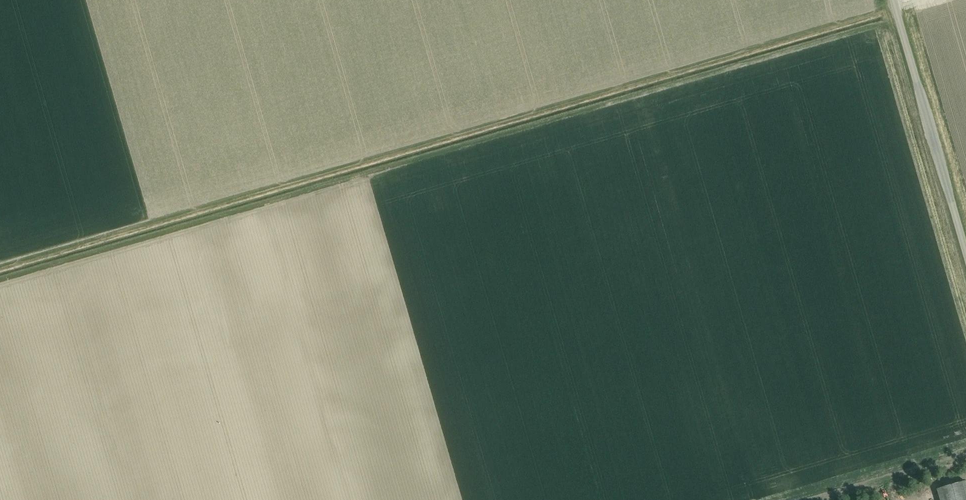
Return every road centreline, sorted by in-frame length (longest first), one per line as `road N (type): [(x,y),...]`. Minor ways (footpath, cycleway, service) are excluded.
road 1 (tertiary): [(965,255),(892,0)]

